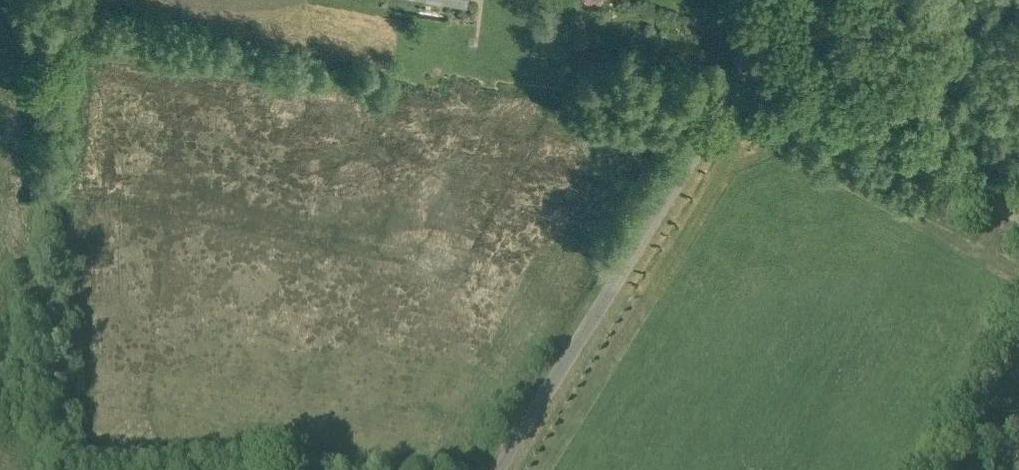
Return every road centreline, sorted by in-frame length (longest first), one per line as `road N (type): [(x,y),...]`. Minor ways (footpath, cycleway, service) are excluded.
road 1 (unclassified): [(500,469),(736,92),(748,56),(742,0)]
road 2 (track): [(748,56),(941,169)]

